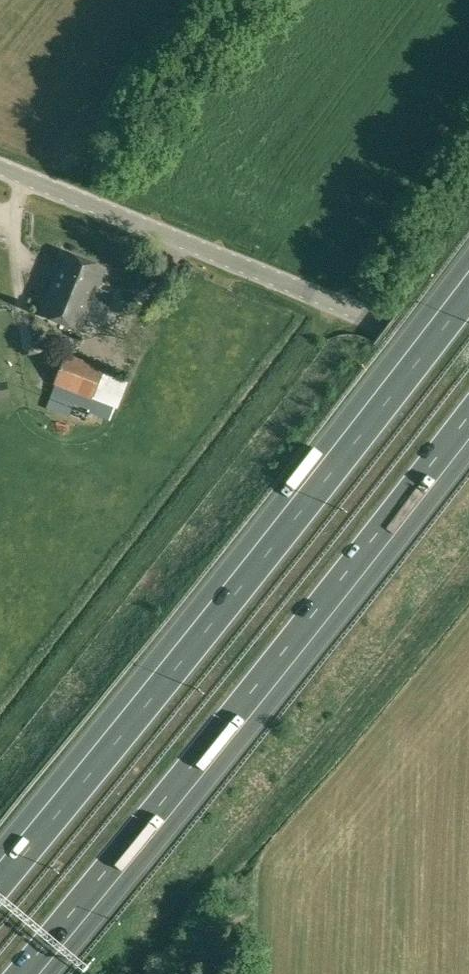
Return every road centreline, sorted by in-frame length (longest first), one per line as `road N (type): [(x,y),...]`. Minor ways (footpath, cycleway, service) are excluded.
road 1 (motorway): [(468,294),(0,867)]
road 2 (motorway): [(30,973),(468,416)]
road 3 (unclassified): [(468,355),(0,164)]

